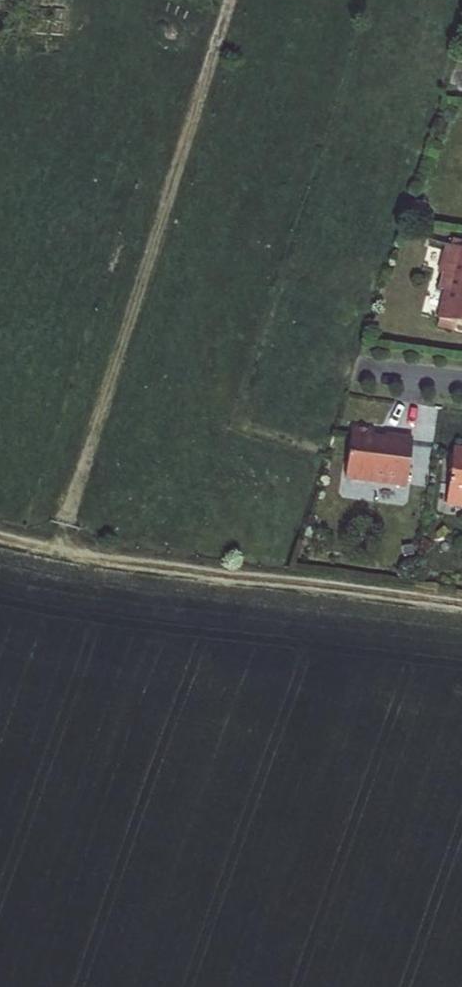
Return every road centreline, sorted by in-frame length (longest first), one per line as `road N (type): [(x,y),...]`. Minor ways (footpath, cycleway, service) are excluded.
road 1 (track): [(461,594),(0,527)]

